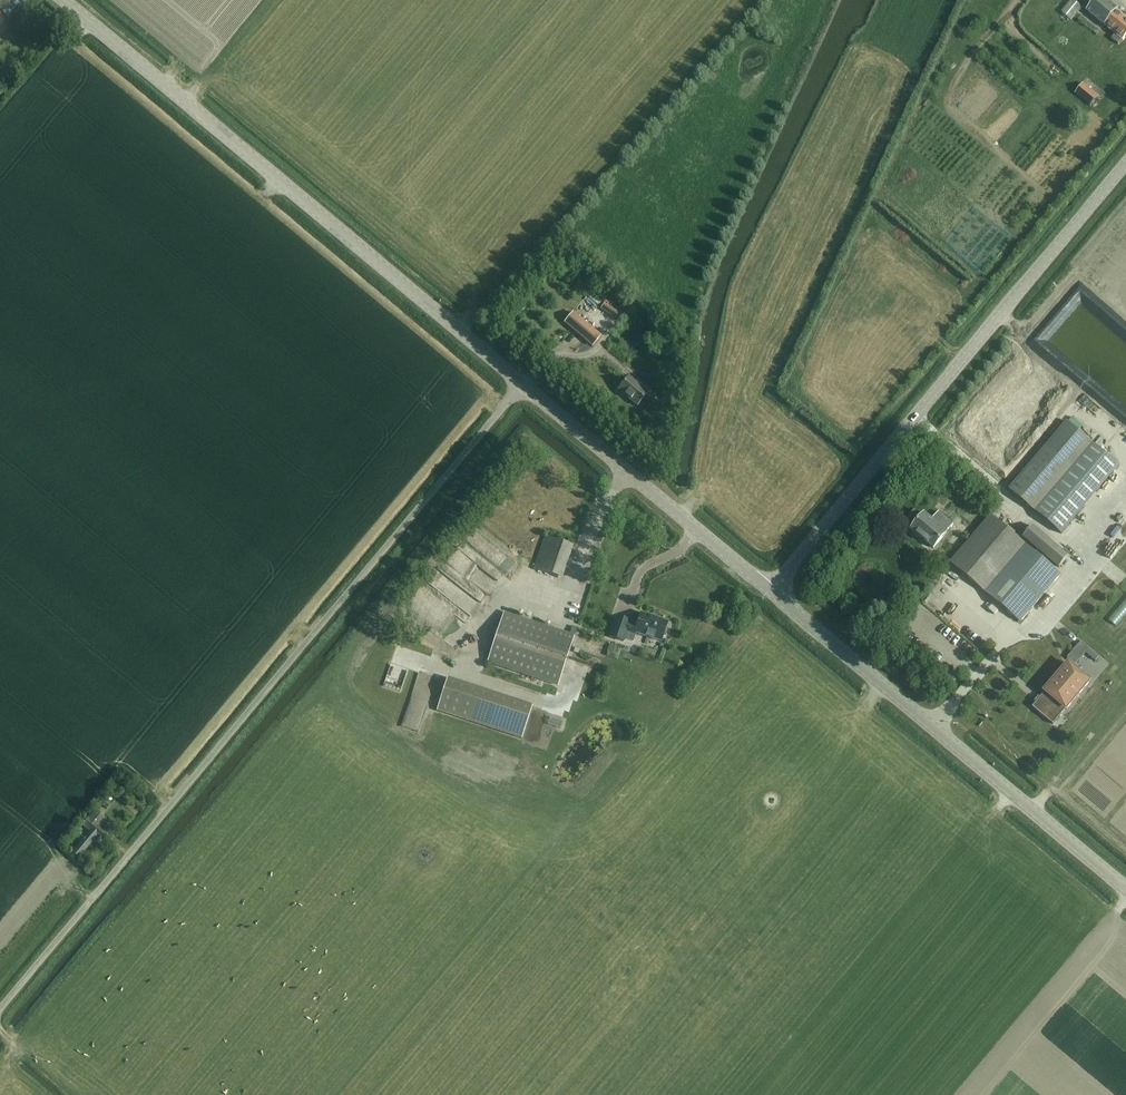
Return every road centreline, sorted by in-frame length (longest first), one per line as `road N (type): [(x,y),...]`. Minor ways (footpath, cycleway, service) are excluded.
road 1 (unclassified): [(0,1013),(522,384)]
road 2 (tertiary): [(522,384),(66,0)]
road 3 (tertiary): [(772,591),(1125,164)]
road 4 (tertiary): [(1125,889),(772,591)]
road 5 (tertiary): [(772,591),(522,384)]

